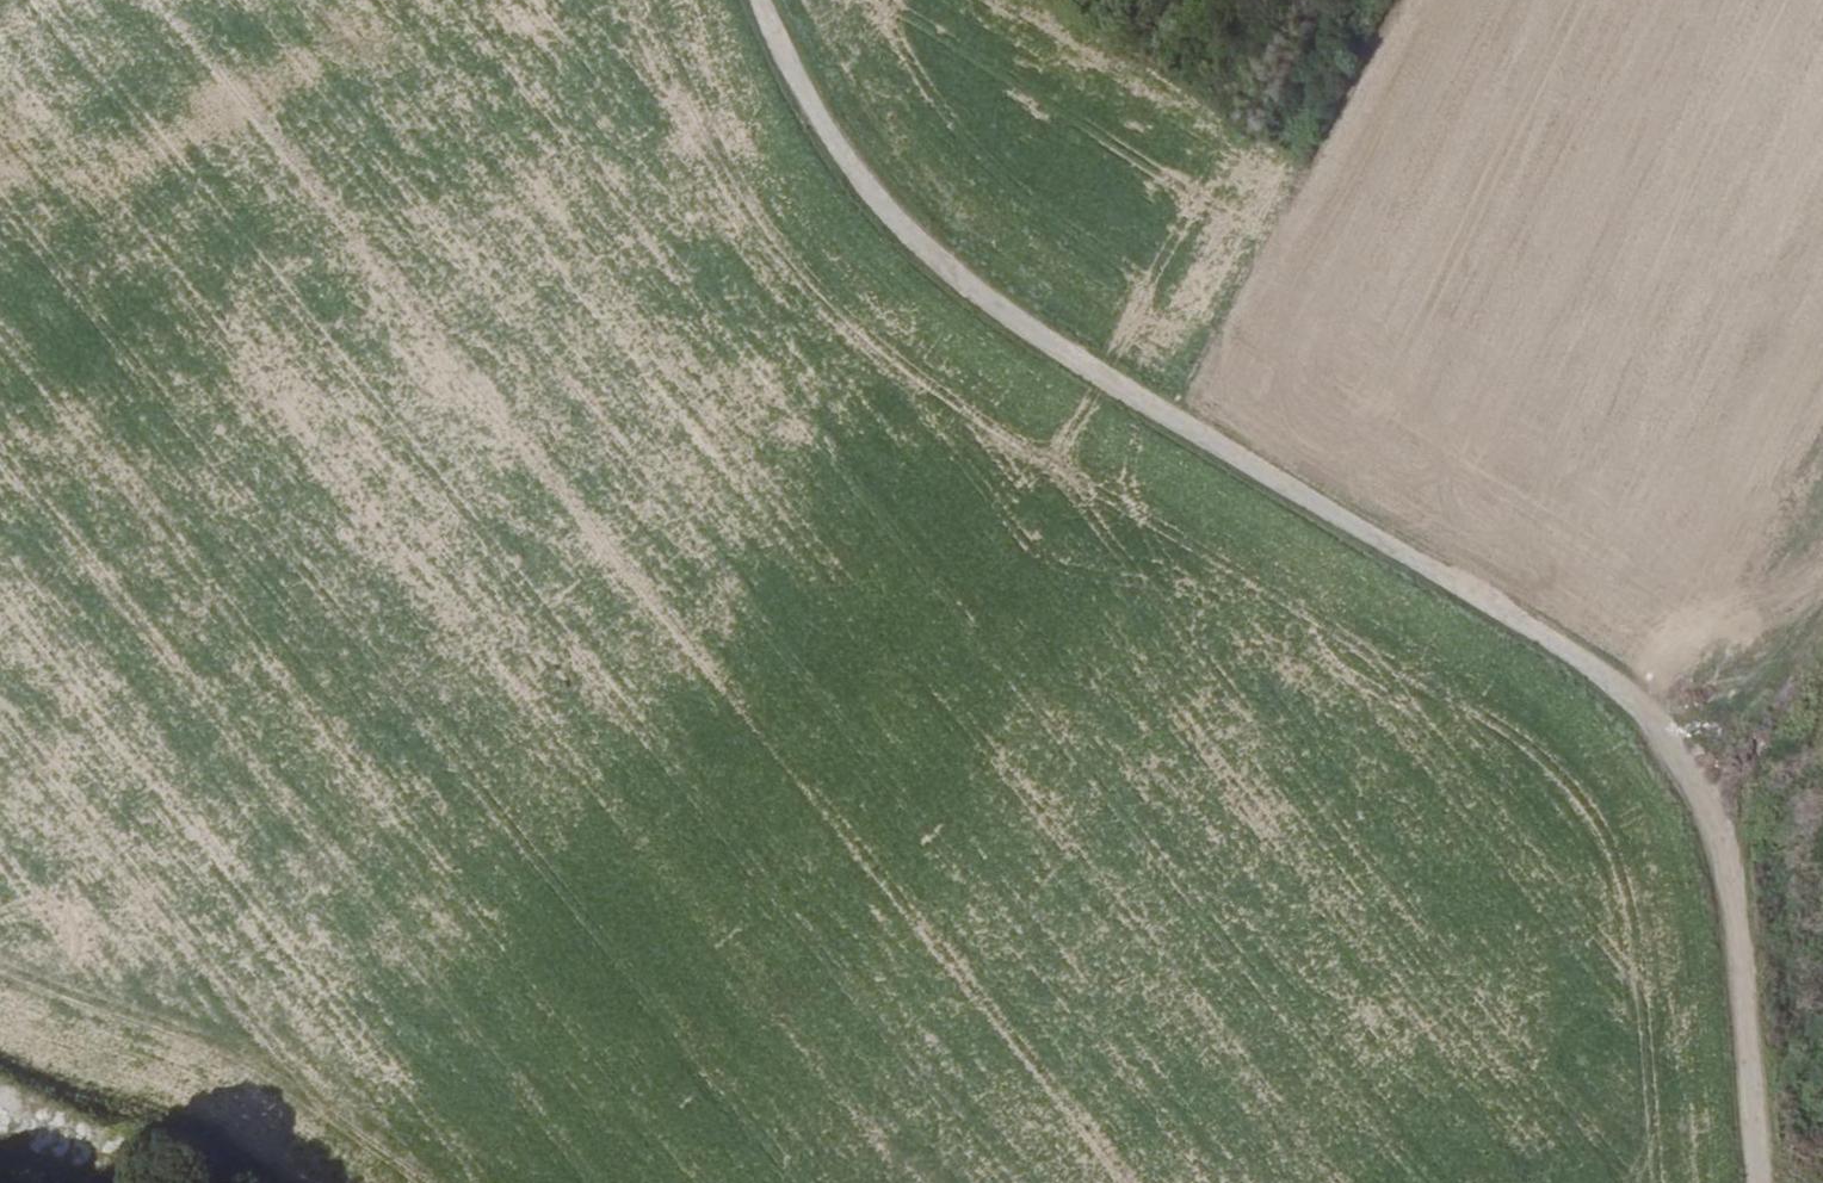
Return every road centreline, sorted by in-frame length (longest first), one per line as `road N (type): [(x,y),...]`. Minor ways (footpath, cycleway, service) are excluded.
road 1 (residential): [(1756,1182),(1727,872),(1690,769),(1604,674),(1152,410),(912,241),(810,113),(756,0)]
road 2 (track): [(1822,619),(1745,767),(1699,794)]

